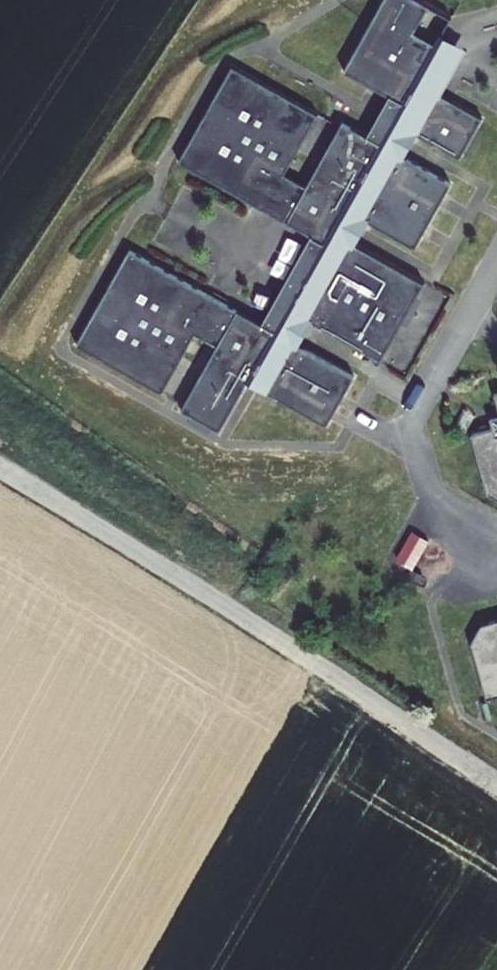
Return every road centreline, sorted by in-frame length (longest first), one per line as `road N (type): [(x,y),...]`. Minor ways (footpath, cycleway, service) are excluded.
road 1 (track): [(496,788),(248,621),(0,471)]

